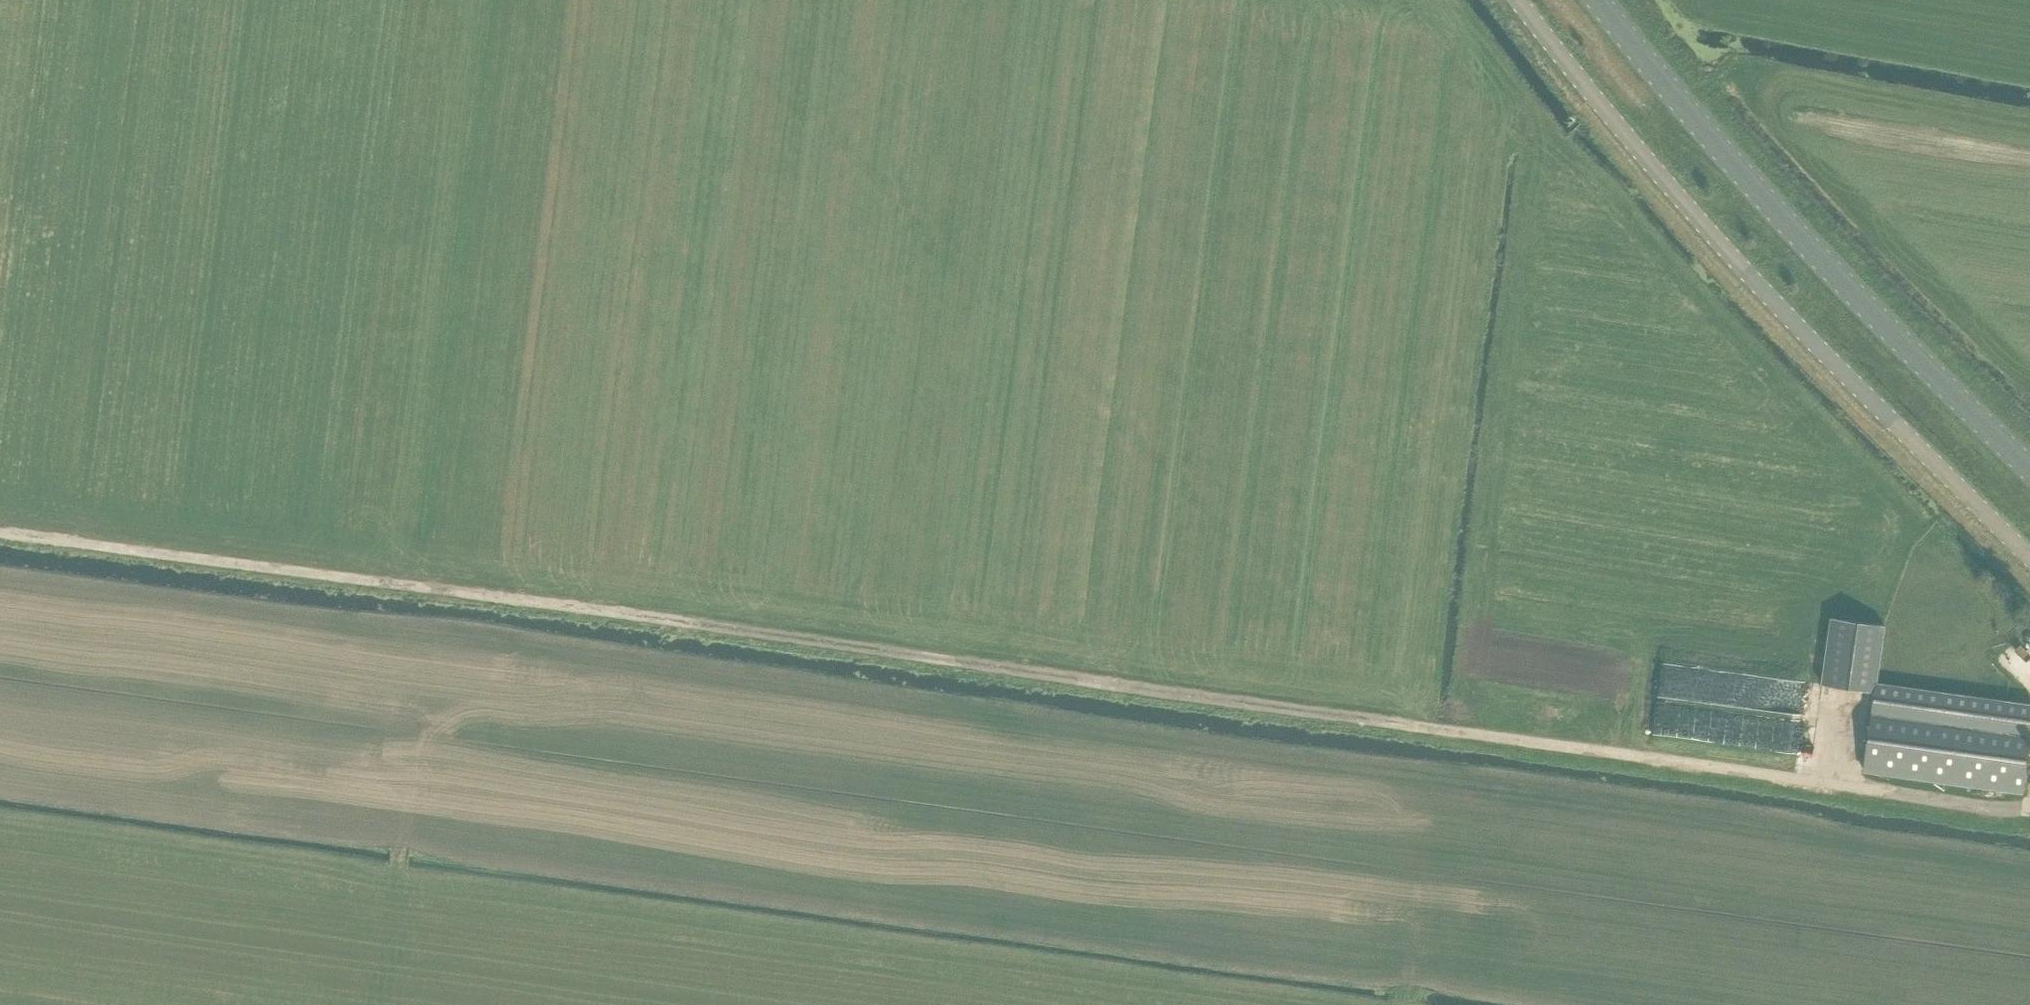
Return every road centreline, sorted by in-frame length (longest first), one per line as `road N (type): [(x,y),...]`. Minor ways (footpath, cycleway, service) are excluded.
road 1 (unclassified): [(2029,552),(1709,228),(1520,0)]
road 2 (primary): [(2029,462),(1736,166),(1602,0)]

